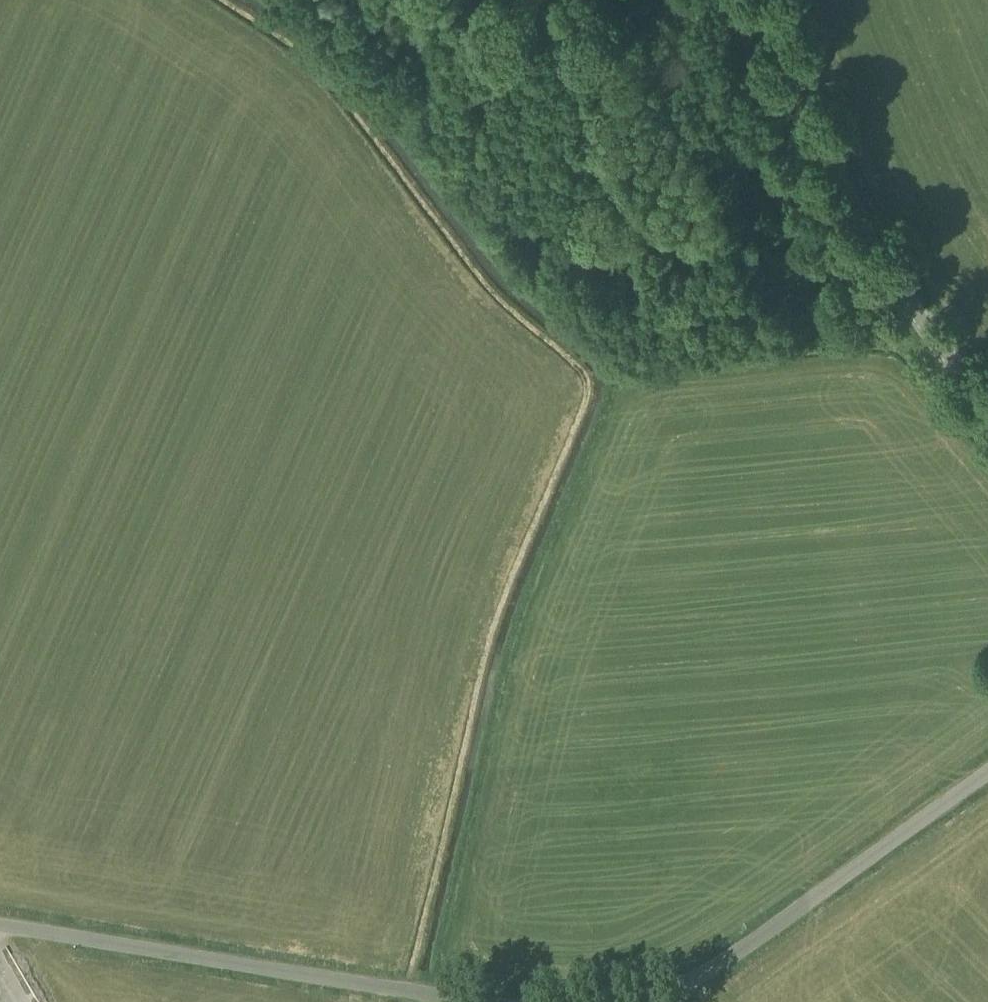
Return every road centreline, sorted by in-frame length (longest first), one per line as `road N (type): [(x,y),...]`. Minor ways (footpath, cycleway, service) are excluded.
road 1 (unclassified): [(0,924),(483,1001)]
road 2 (tertiary): [(987,422),(860,251),(753,0)]
road 3 (unclassified): [(625,1001),(718,965),(987,769)]

